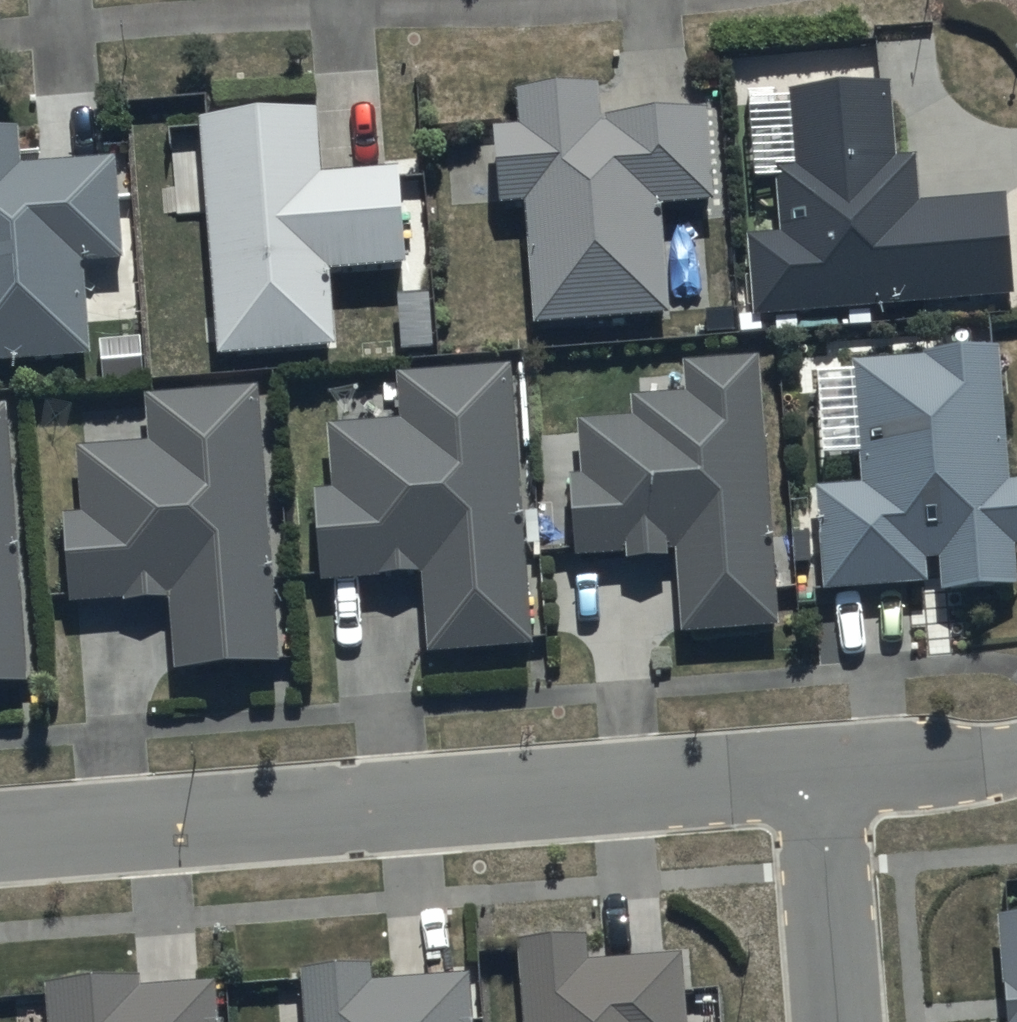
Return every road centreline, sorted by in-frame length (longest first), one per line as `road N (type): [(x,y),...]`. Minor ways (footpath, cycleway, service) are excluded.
road 1 (residential): [(824,775),(0,839)]
road 2 (residential): [(842,1021),(824,775)]
road 3 (residential): [(1016,757),(824,775)]

